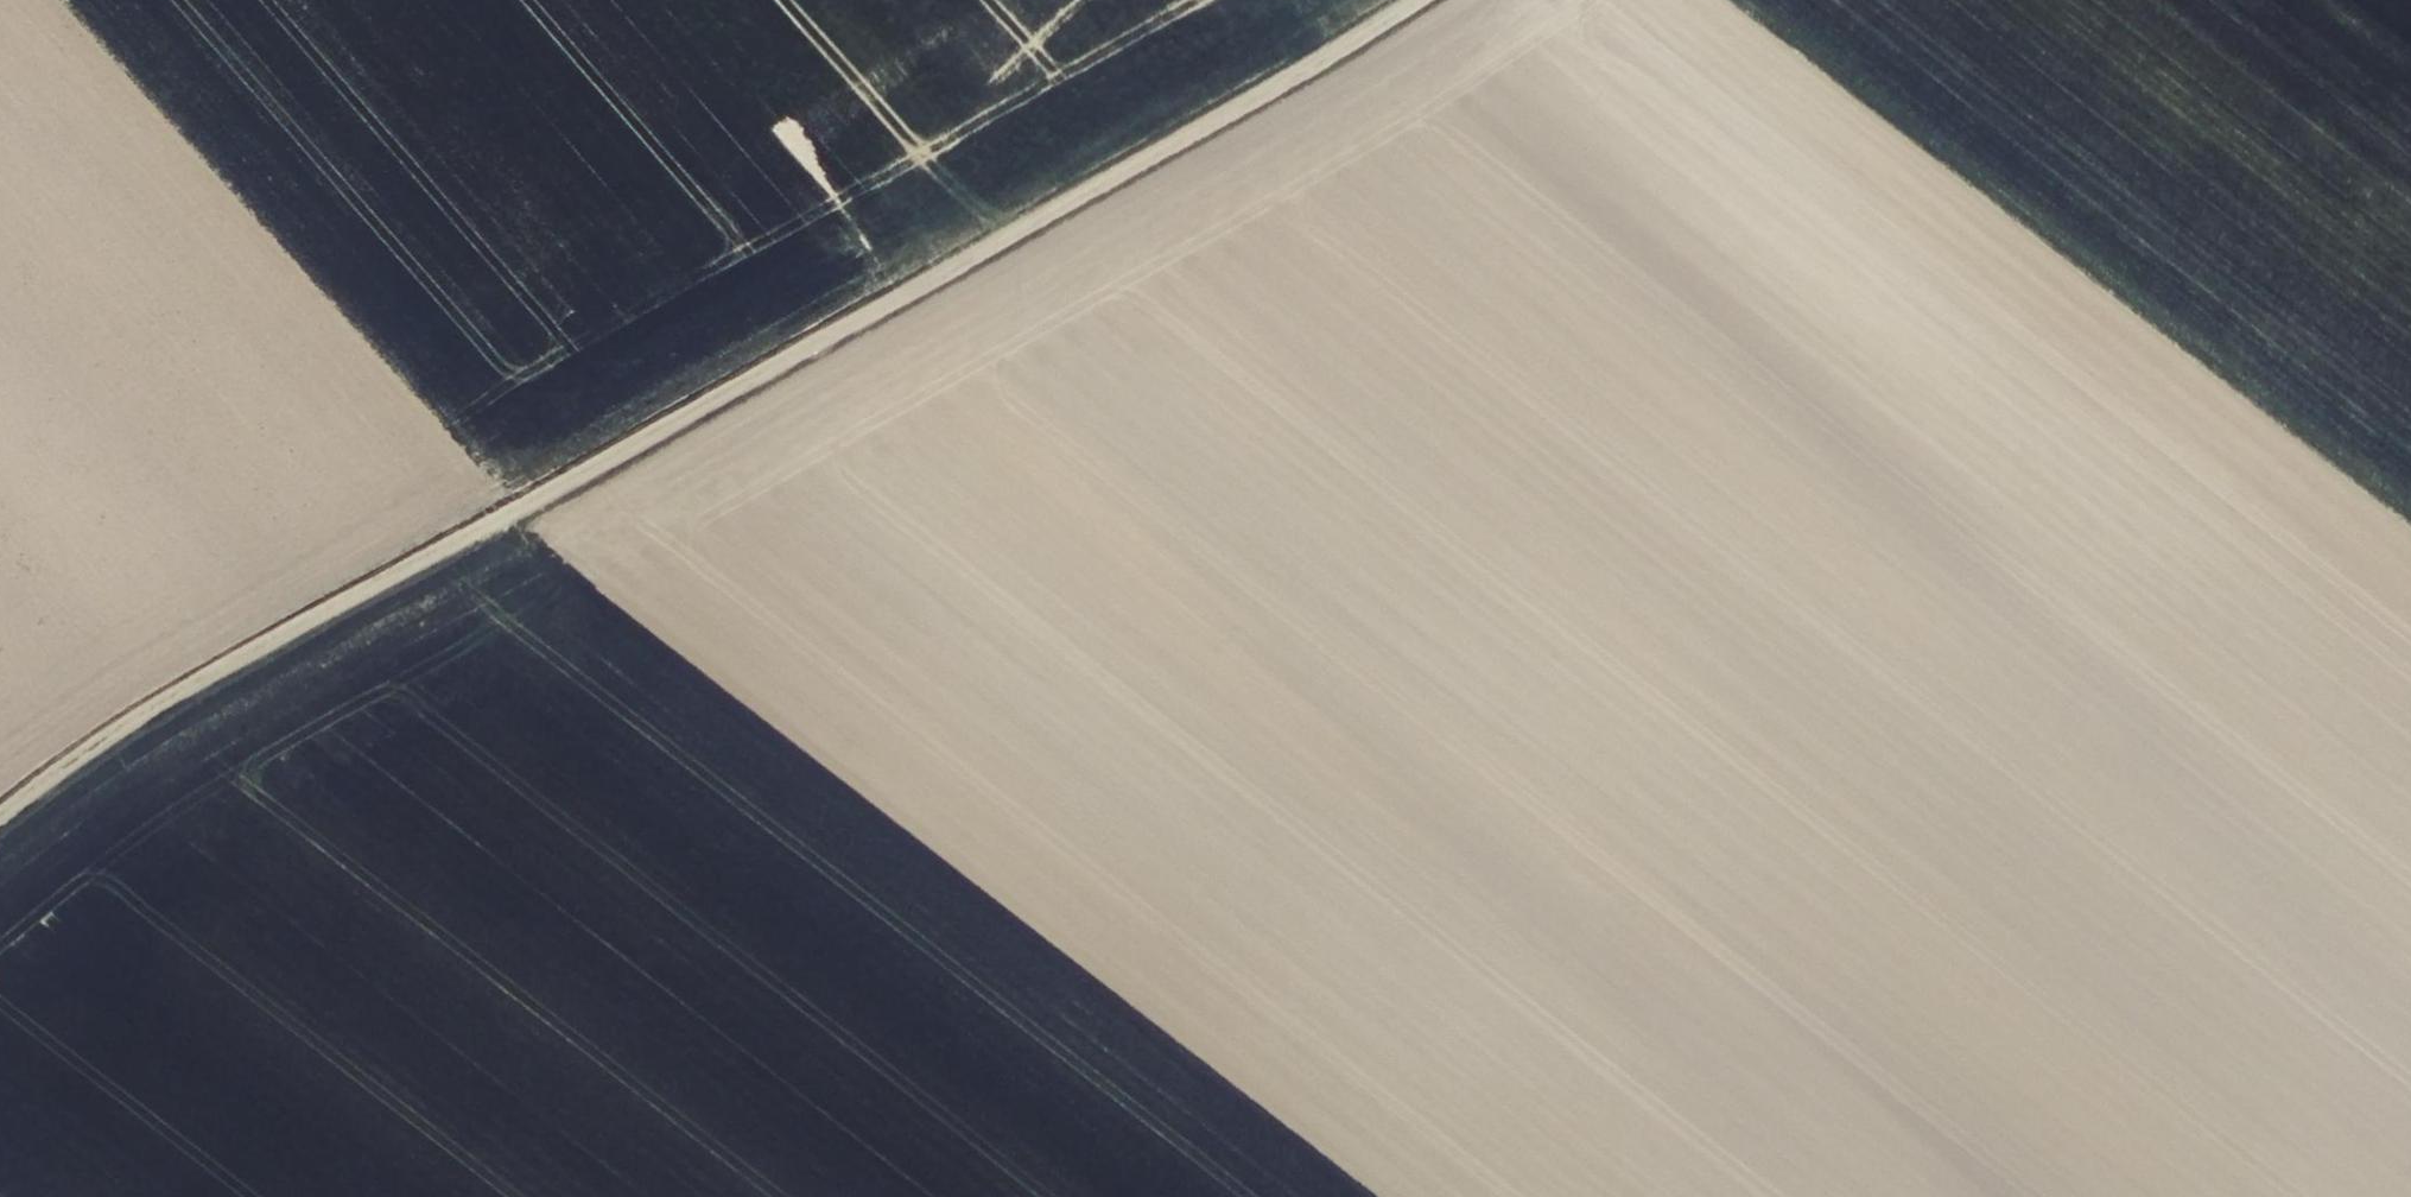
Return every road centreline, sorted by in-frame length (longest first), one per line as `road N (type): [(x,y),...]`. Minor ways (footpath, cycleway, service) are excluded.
road 1 (track): [(1421,0),(178,696),(0,817)]

